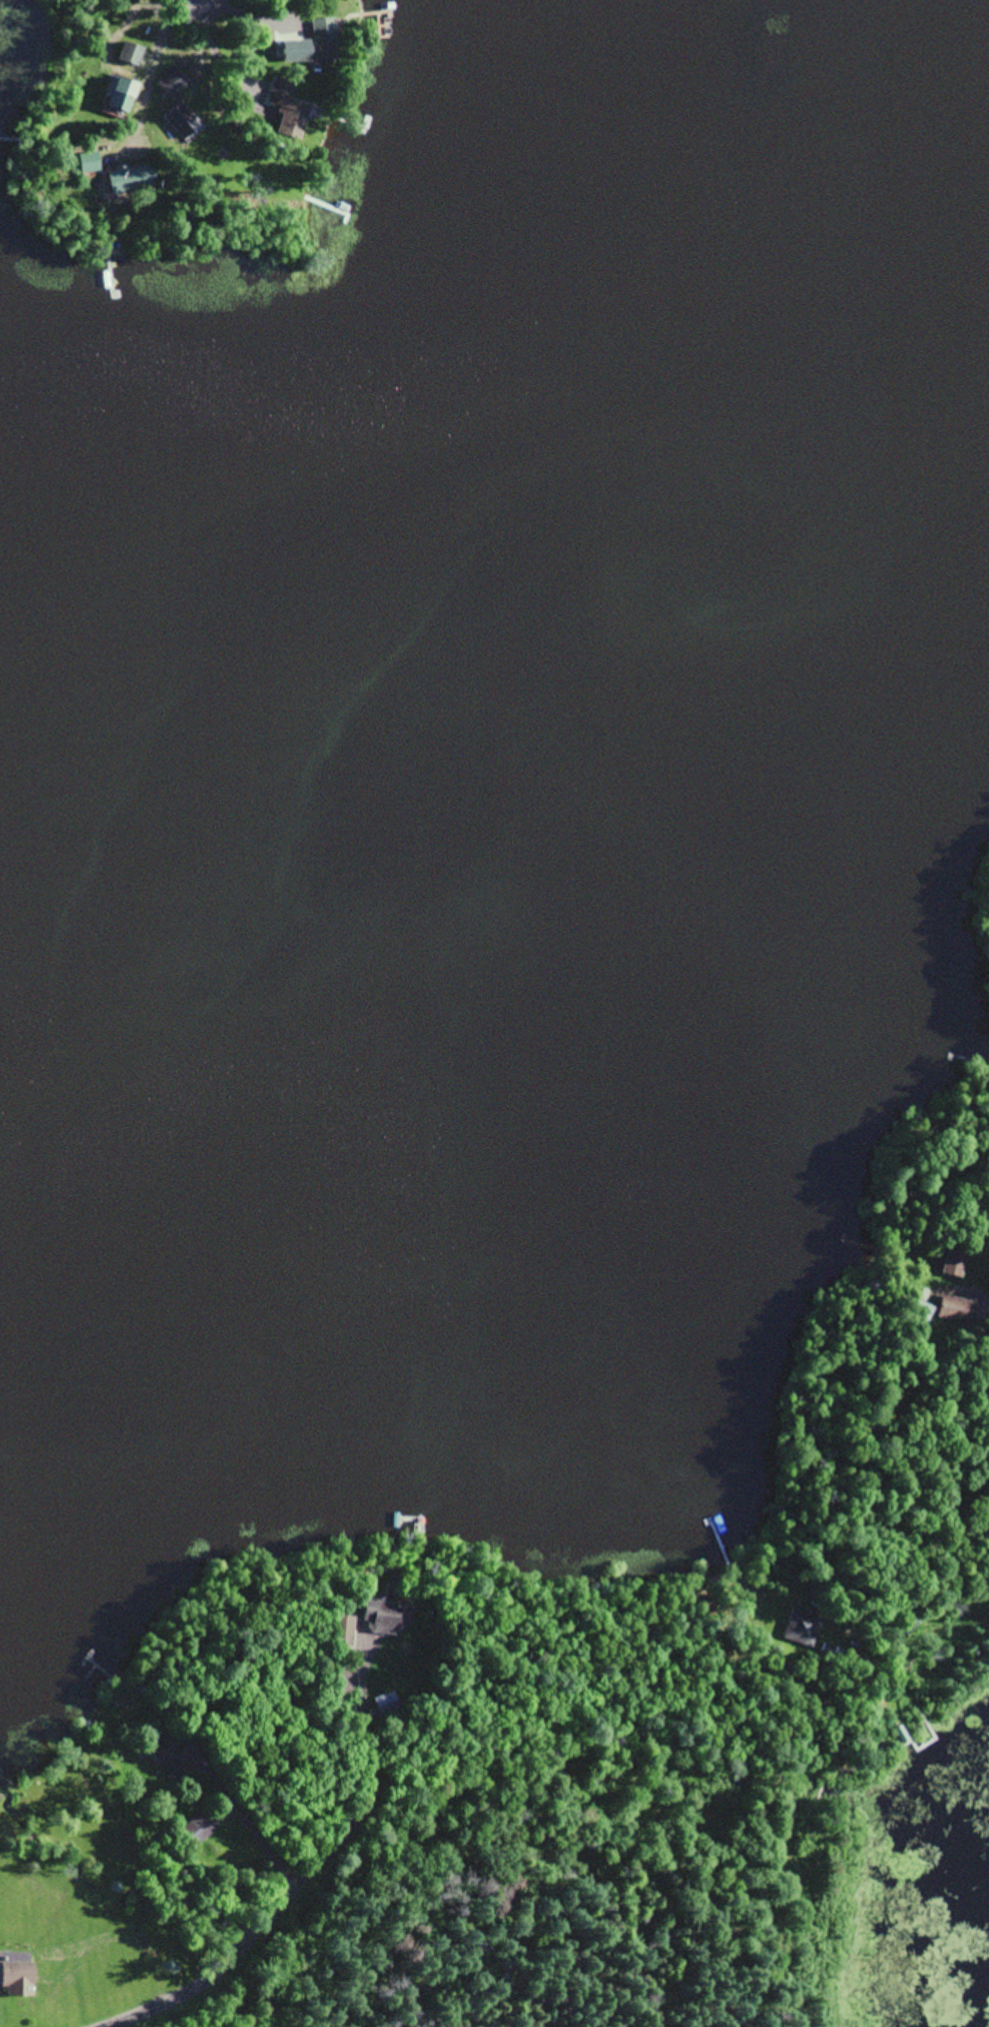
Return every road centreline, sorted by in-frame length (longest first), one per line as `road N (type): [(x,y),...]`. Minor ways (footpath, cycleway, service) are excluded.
road 1 (residential): [(106,2026),(213,1985),(256,1958),(289,1910),(297,1889),(292,1866),(209,1769)]
road 2 (residential): [(798,1660),(944,1556),(988,1498)]

